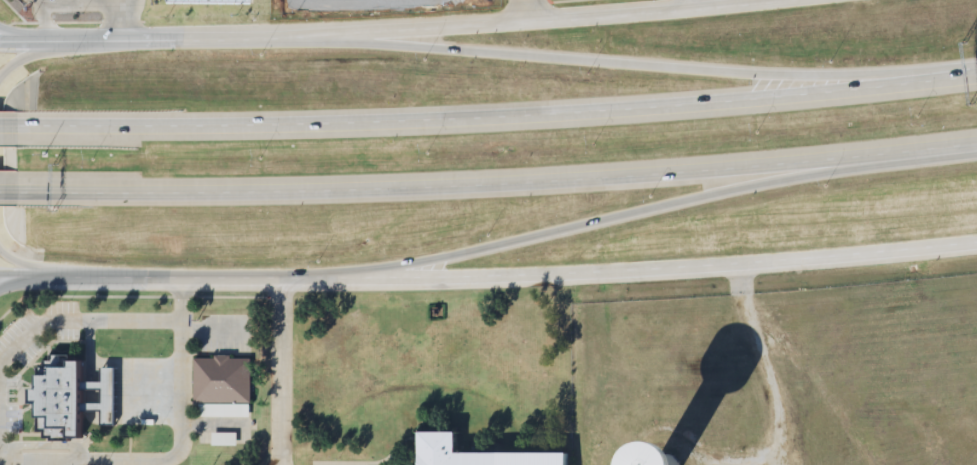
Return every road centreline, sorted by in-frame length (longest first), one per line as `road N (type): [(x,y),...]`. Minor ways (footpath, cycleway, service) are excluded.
road 1 (motorway): [(976,74),(526,116),(19,127)]
road 2 (motorway): [(19,192),(526,184),(976,146)]
road 3 (secondary): [(740,0),(469,28),(0,41)]
road 4 (motorway): [(976,63),(761,77),(317,36)]
road 5 (secondary): [(319,282),(631,268),(976,239)]
road 6 (motorway): [(319,282),(872,160)]
road 7 (secondary): [(0,281),(319,282)]

